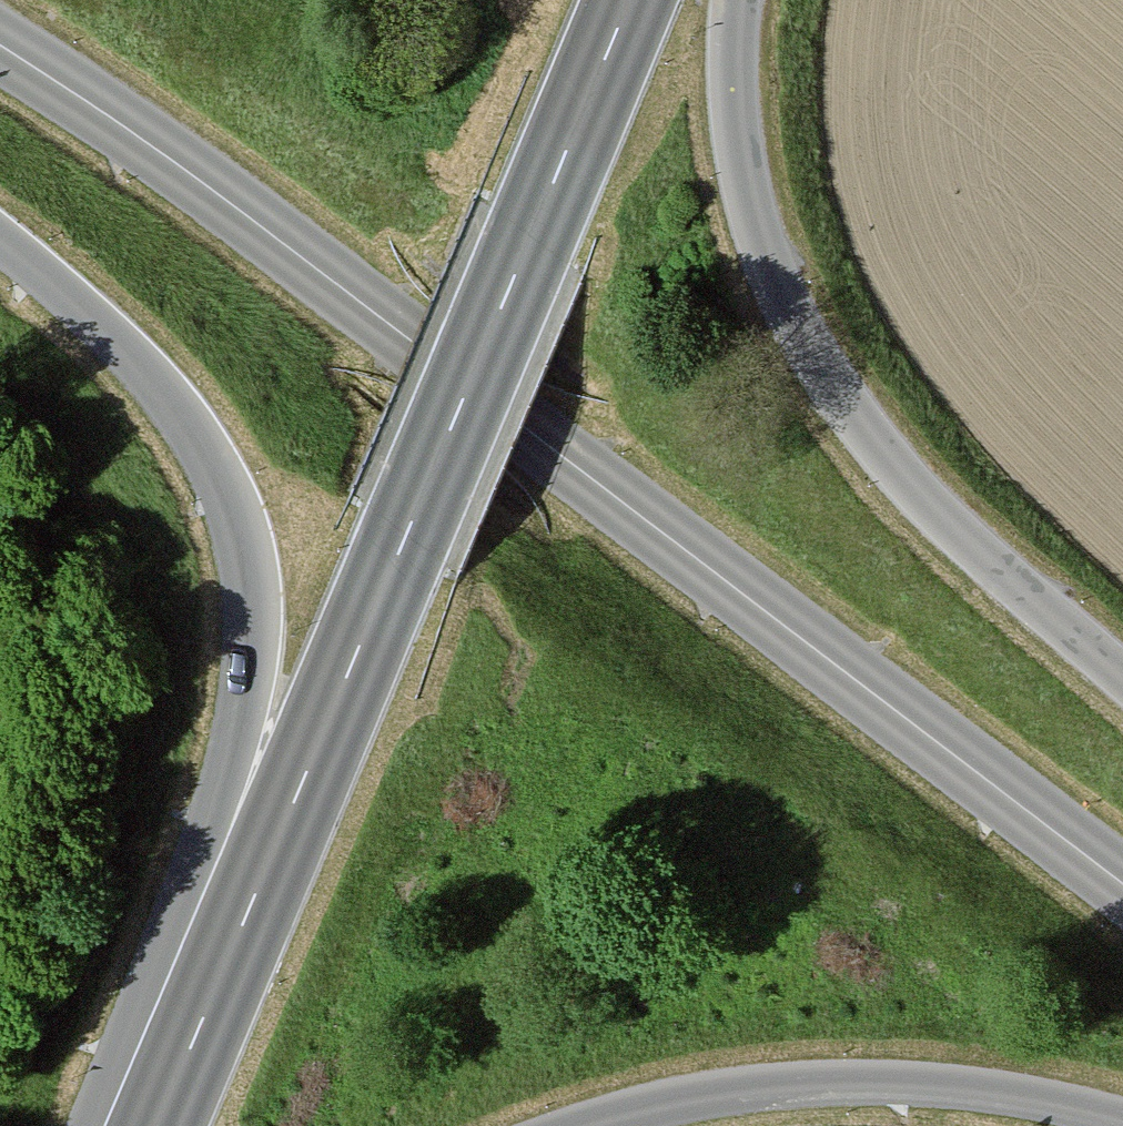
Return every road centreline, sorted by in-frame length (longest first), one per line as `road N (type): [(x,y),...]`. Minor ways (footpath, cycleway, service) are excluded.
road 1 (secondary): [(1122,884),(254,220),(0,45)]
road 2 (primary): [(157,1125),(630,0)]
road 3 (primary): [(0,239),(165,392),(221,483),(246,560),(251,632),(240,717),(131,1125)]
road 4 (primary): [(1122,675),(928,503),(812,347),(774,270),(742,165),(733,97),(736,0)]
road 5 (primary): [(581,1125),(729,1091),(834,1081),(956,1085),(1122,1119)]

